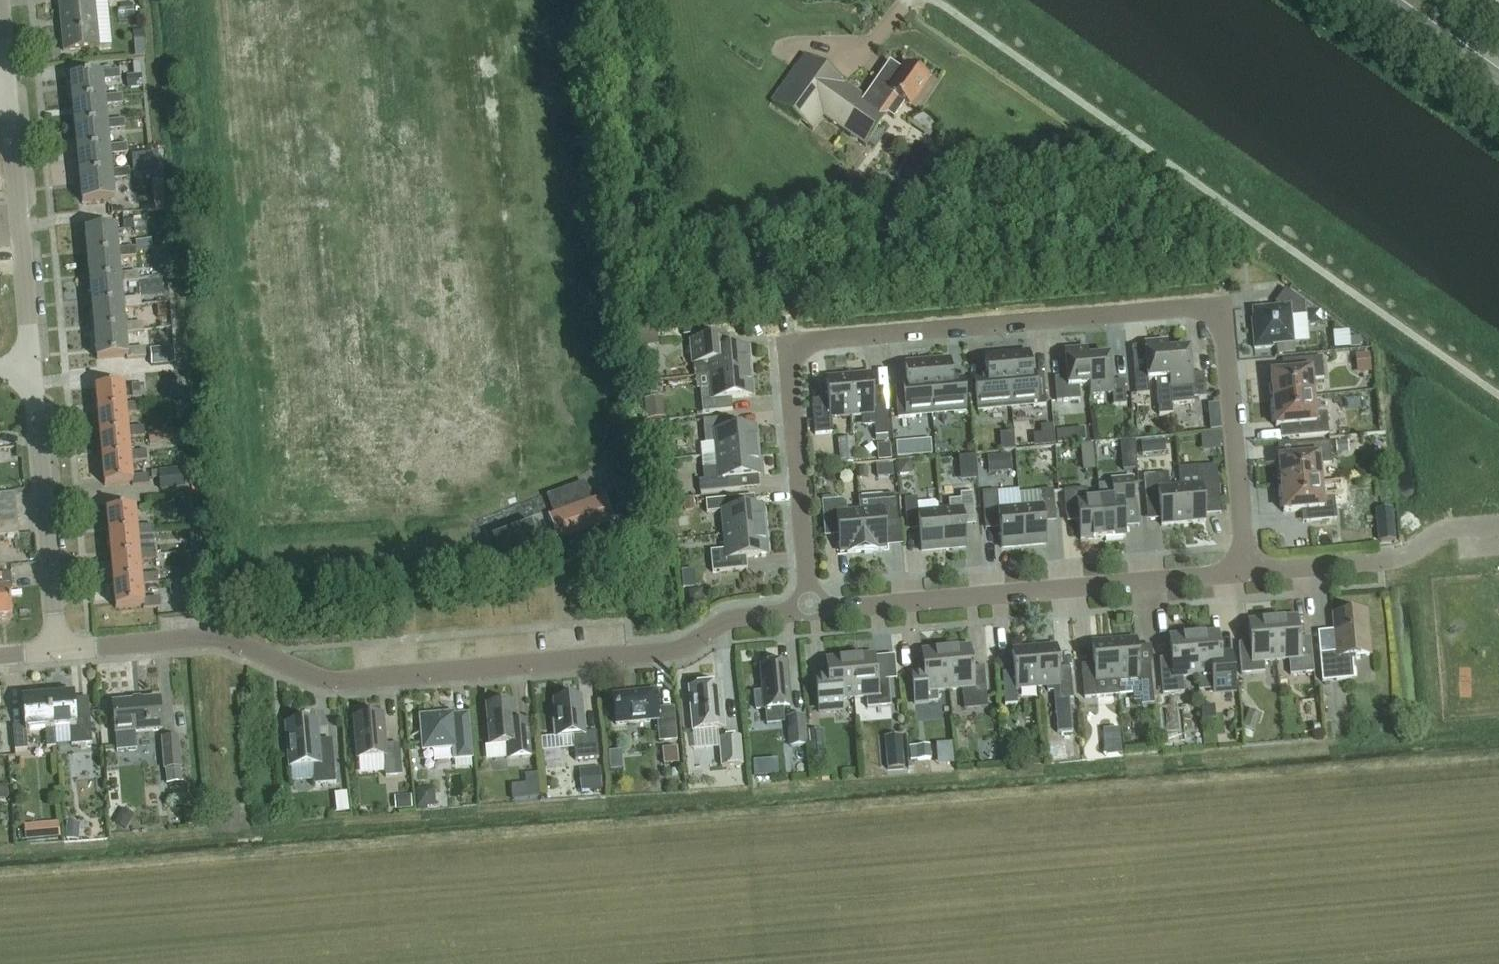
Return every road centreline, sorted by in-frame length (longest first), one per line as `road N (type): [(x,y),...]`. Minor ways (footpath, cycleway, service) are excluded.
road 1 (residential): [(1242,578),(1224,341),(1214,317),(1181,312),(822,344),(794,354),(785,369),(809,616)]
road 2 (residential): [(54,655),(220,641),(324,685),(661,656),(720,626),(809,616)]
road 3 (residential): [(809,616),(1242,578)]
road 4 (residential): [(29,372),(5,88)]
road 5 (residential): [(54,655),(29,372)]
road 6 (residential): [(1242,578),(1379,564),(1407,558),(1450,530),(1498,525)]
road 7 (secondary): [(1498,84),(1380,0)]

